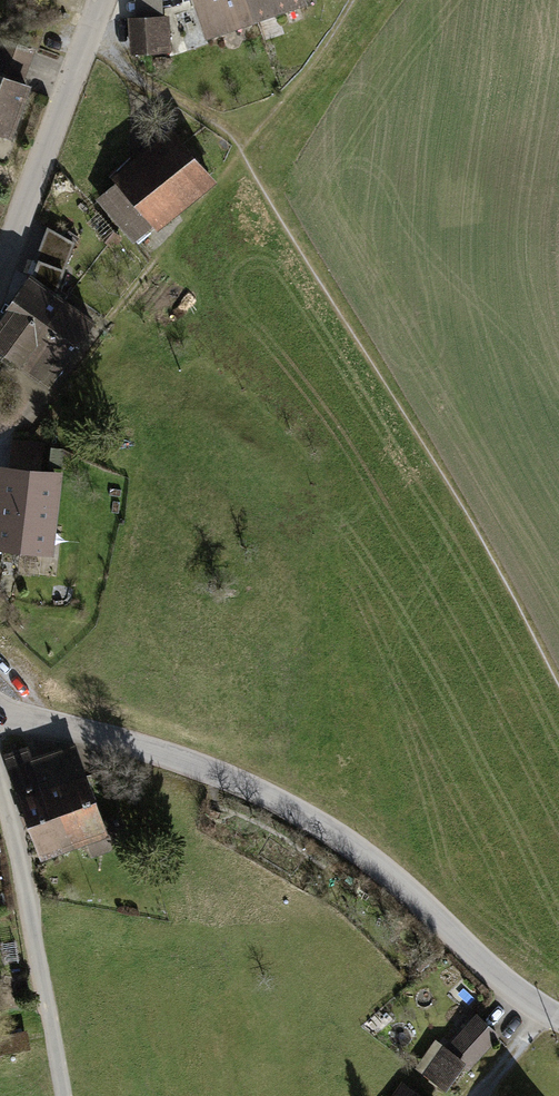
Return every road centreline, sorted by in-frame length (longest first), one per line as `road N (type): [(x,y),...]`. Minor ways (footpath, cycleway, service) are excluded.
road 1 (unclassified): [(0,718),(118,740),(266,796),(366,856),(503,979),(558,1017)]
road 2 (unclassified): [(0,784),(64,1095)]
road 3 (unclassified): [(103,0),(0,273)]
road 4 (track): [(241,151),(224,129),(132,74),(92,33)]

